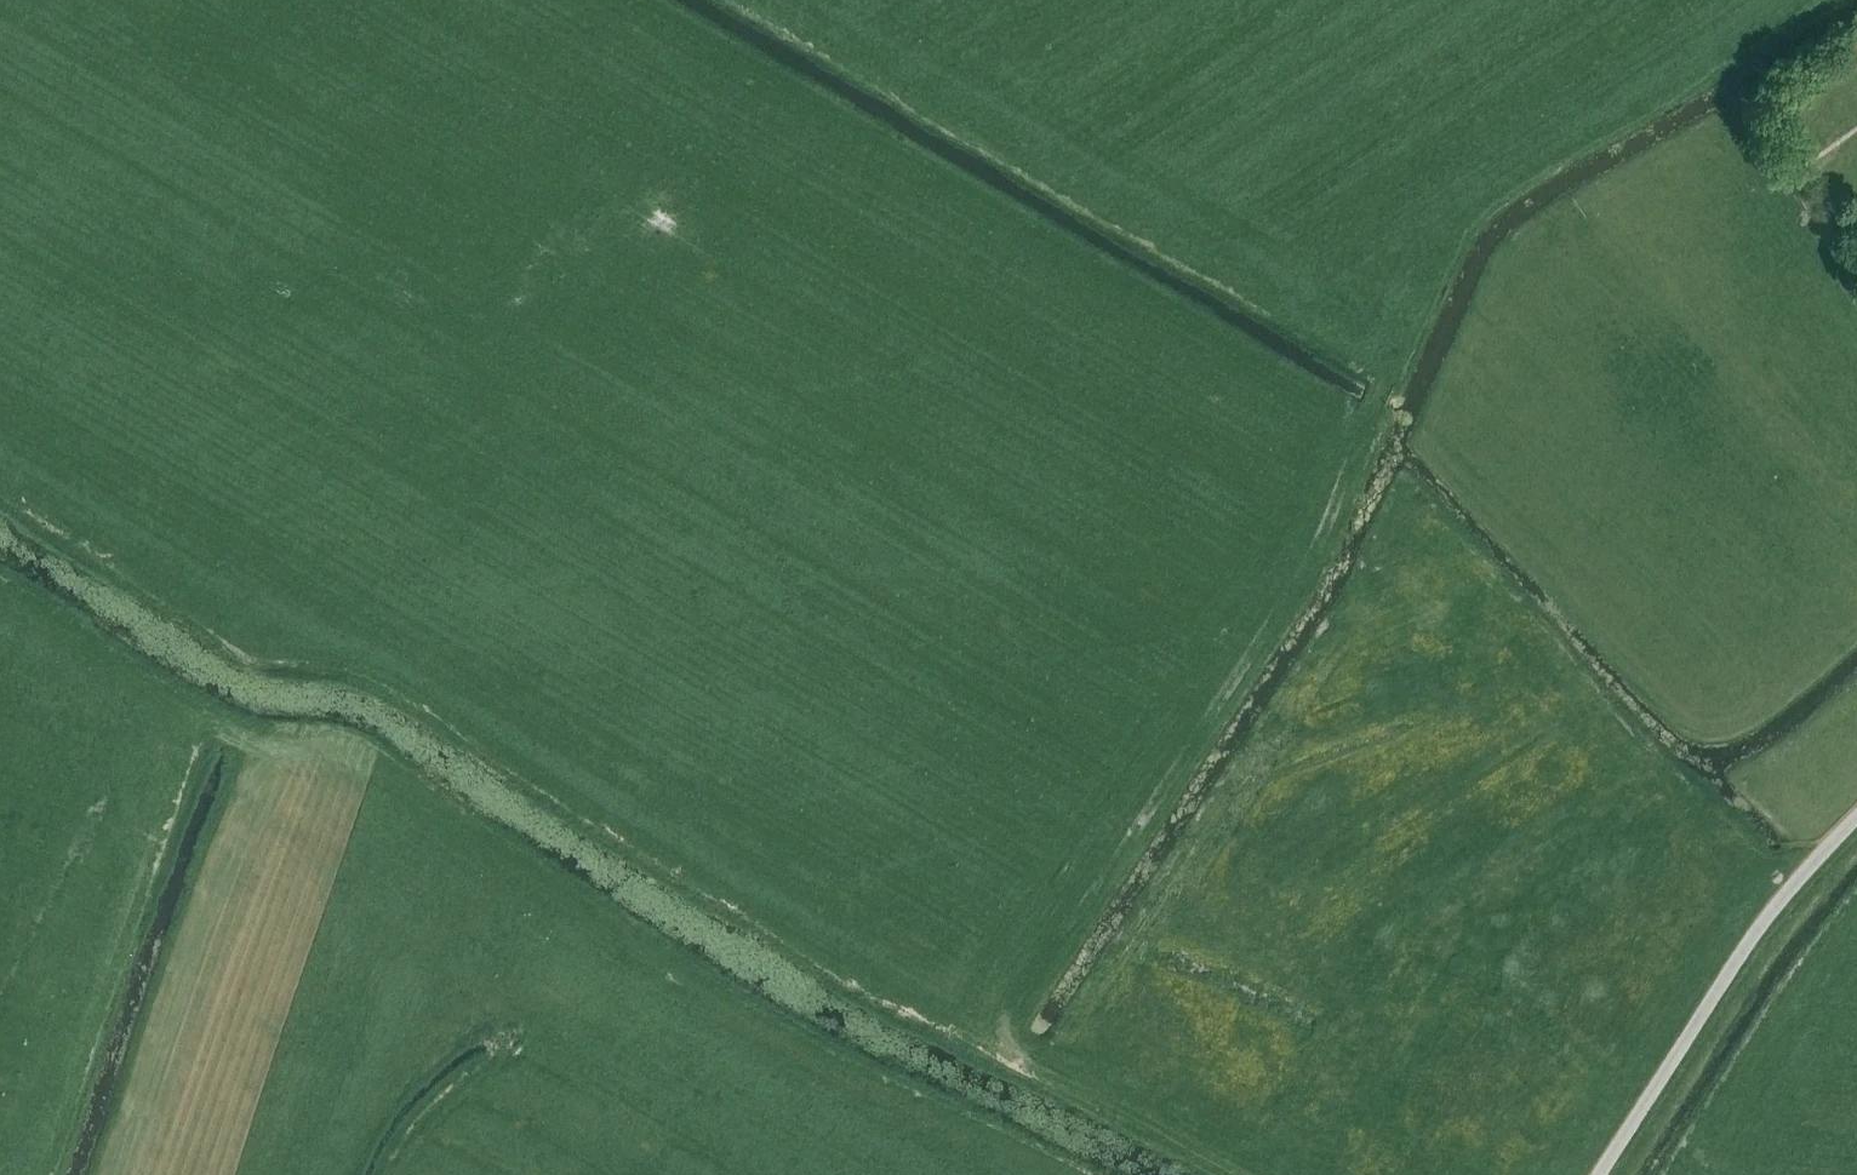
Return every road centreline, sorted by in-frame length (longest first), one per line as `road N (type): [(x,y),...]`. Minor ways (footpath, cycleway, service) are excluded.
road 1 (unclassified): [(1599,1174),(1759,928),(1856,817)]

